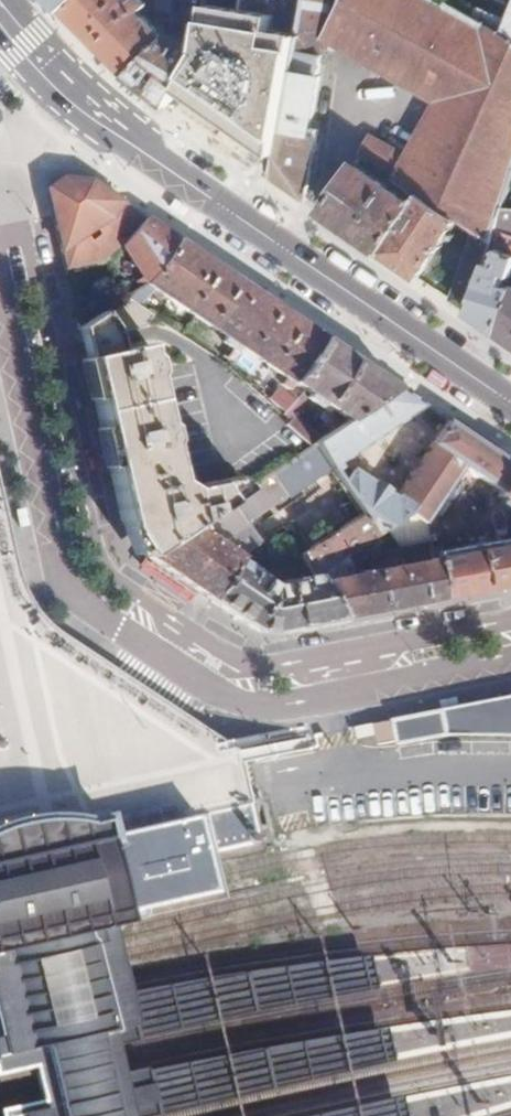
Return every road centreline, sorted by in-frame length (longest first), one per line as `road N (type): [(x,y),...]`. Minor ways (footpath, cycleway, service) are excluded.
road 1 (residential): [(510,619),(257,670),(111,578),(97,553),(22,217),(0,211)]
road 2 (residential): [(0,298),(59,567),(79,599),(233,701),(260,706),(510,658)]
road 3 (primary): [(202,185),(510,406)]
road 4 (primary): [(202,185),(53,65),(0,5)]
road 5 (track): [(324,911),(283,772),(351,752)]

